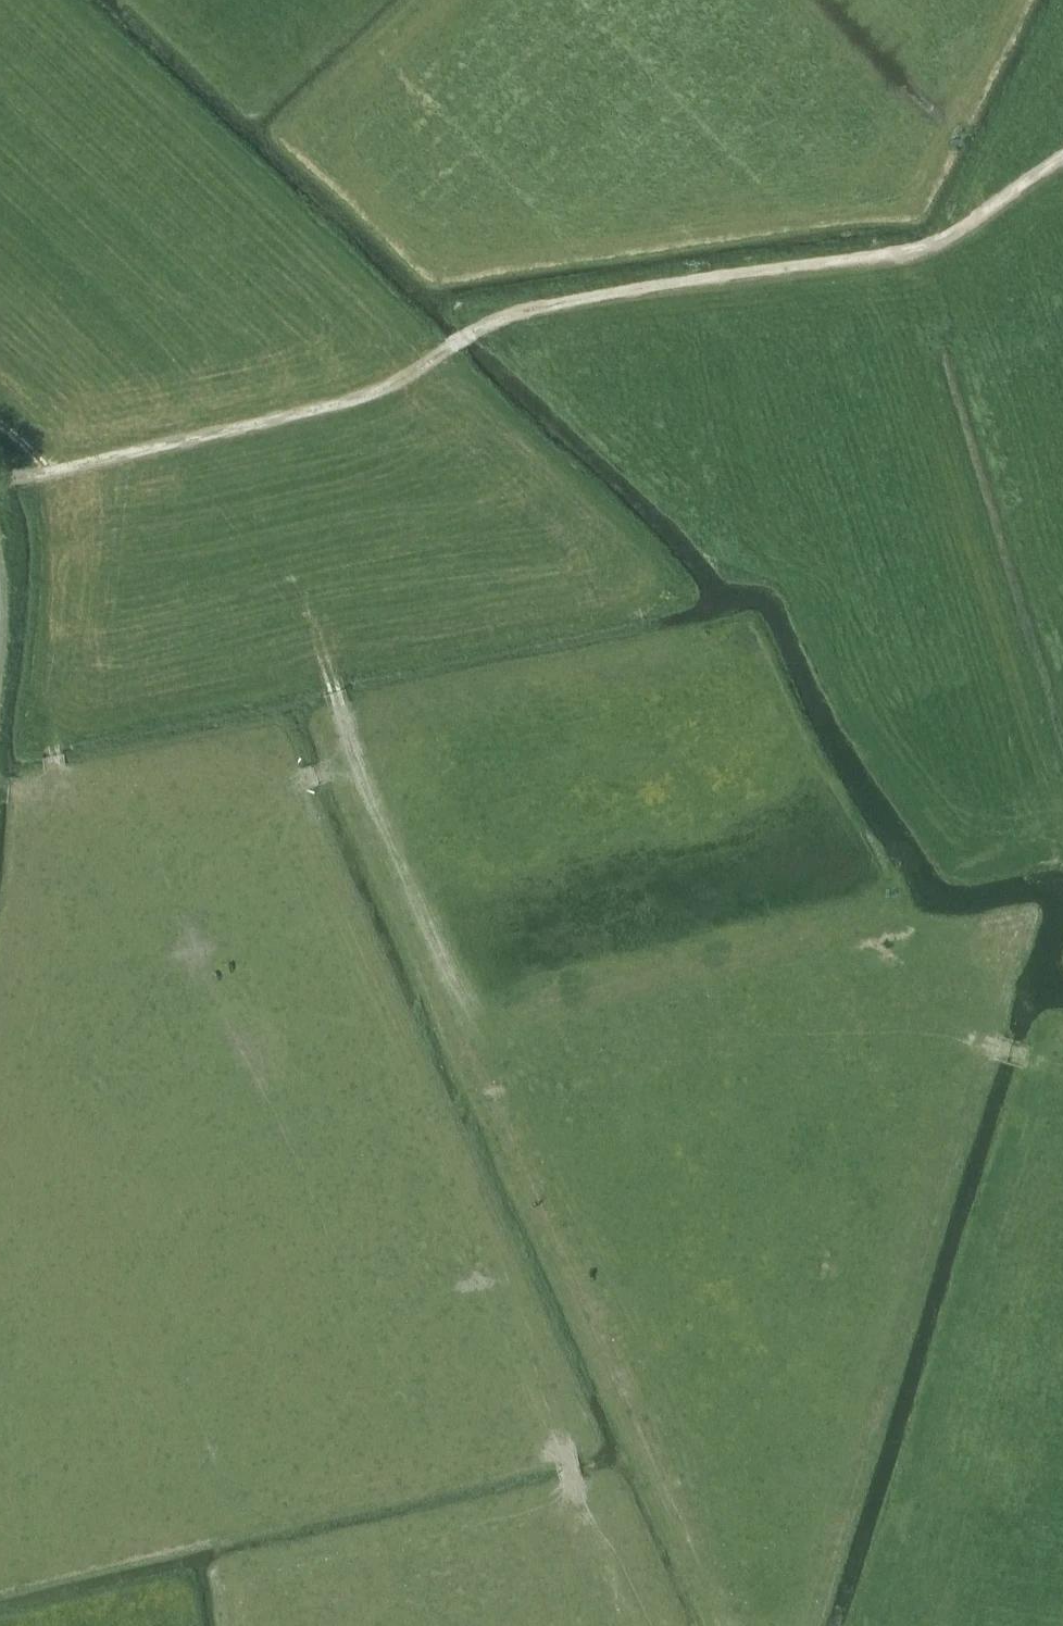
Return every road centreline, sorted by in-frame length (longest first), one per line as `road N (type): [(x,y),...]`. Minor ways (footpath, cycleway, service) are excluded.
road 1 (track): [(0,481),(382,393),(504,318),(552,304),(940,243),(1062,161)]

